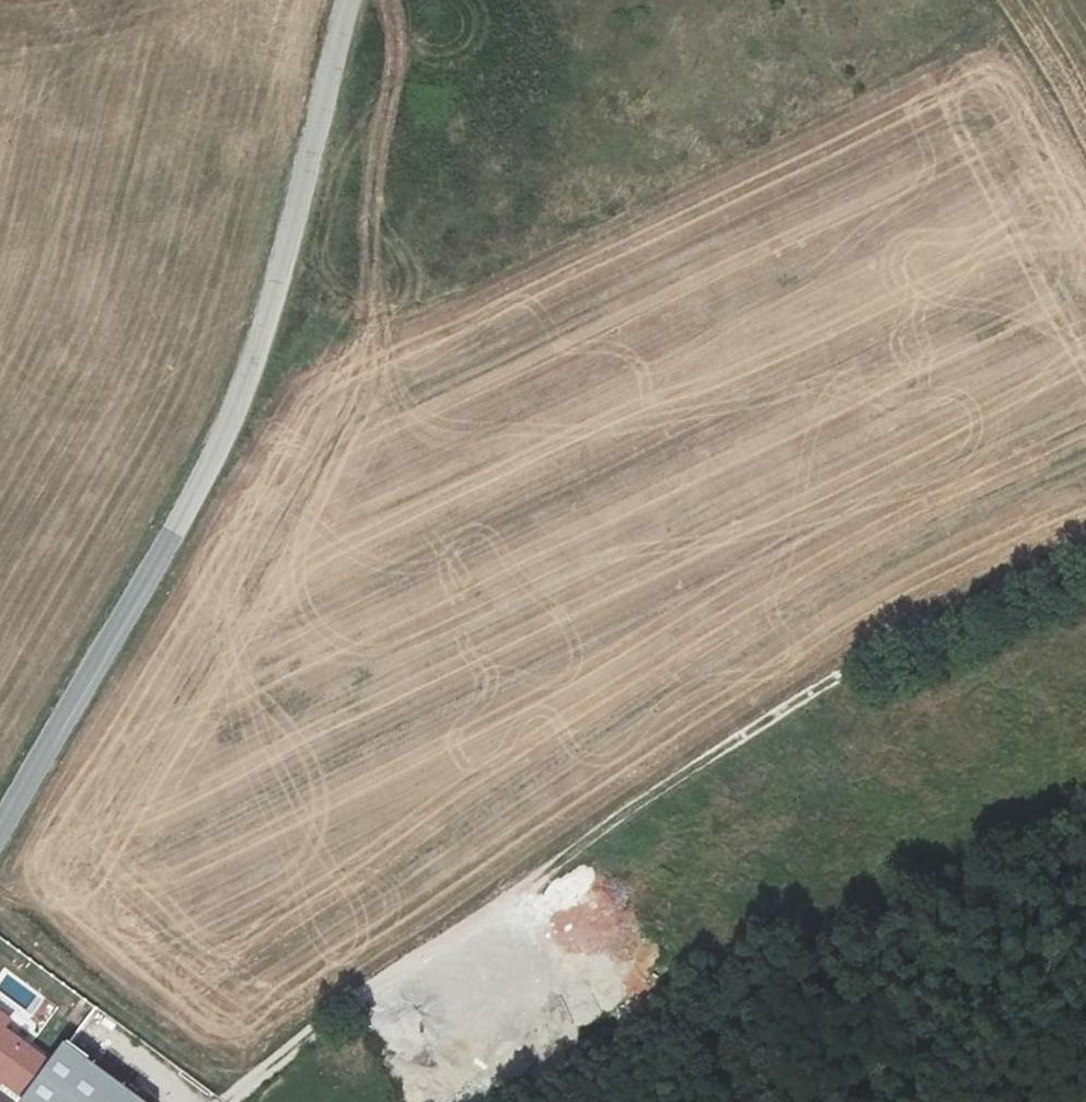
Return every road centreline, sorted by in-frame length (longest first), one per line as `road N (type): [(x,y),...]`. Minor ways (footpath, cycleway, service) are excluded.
road 1 (track): [(1085,554),(869,661),(727,745),(340,1004),(251,1080),(222,1077),(164,1041),(0,913)]
road 2 (unclassified): [(350,0),(240,398),(161,555),(0,830)]

